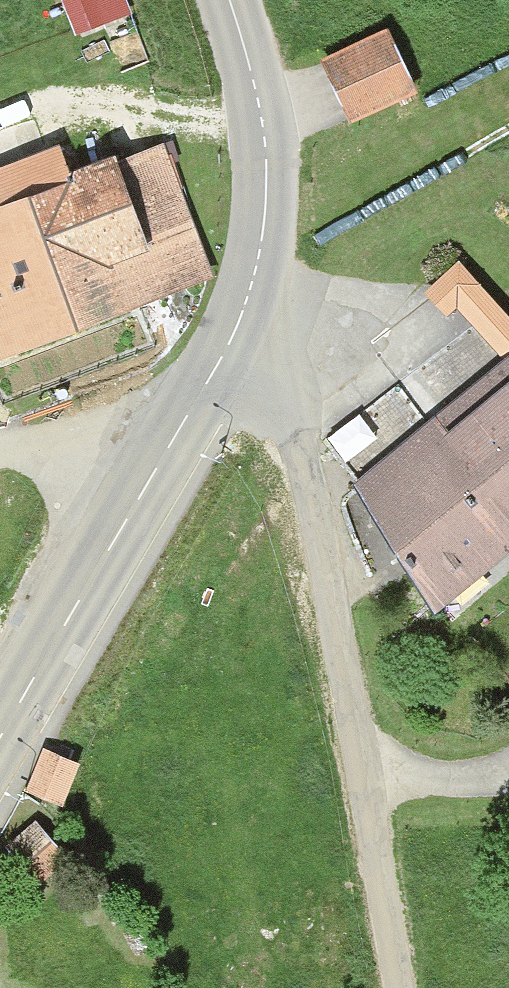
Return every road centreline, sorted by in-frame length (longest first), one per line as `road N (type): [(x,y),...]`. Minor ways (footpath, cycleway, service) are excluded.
road 1 (unclassified): [(228,334),(302,471),(401,987)]
road 2 (tertiary): [(0,740),(228,334)]
road 3 (tertiary): [(228,334),(259,238),(266,152),(258,78),(233,0)]
road 4 (track): [(172,439),(0,466)]

